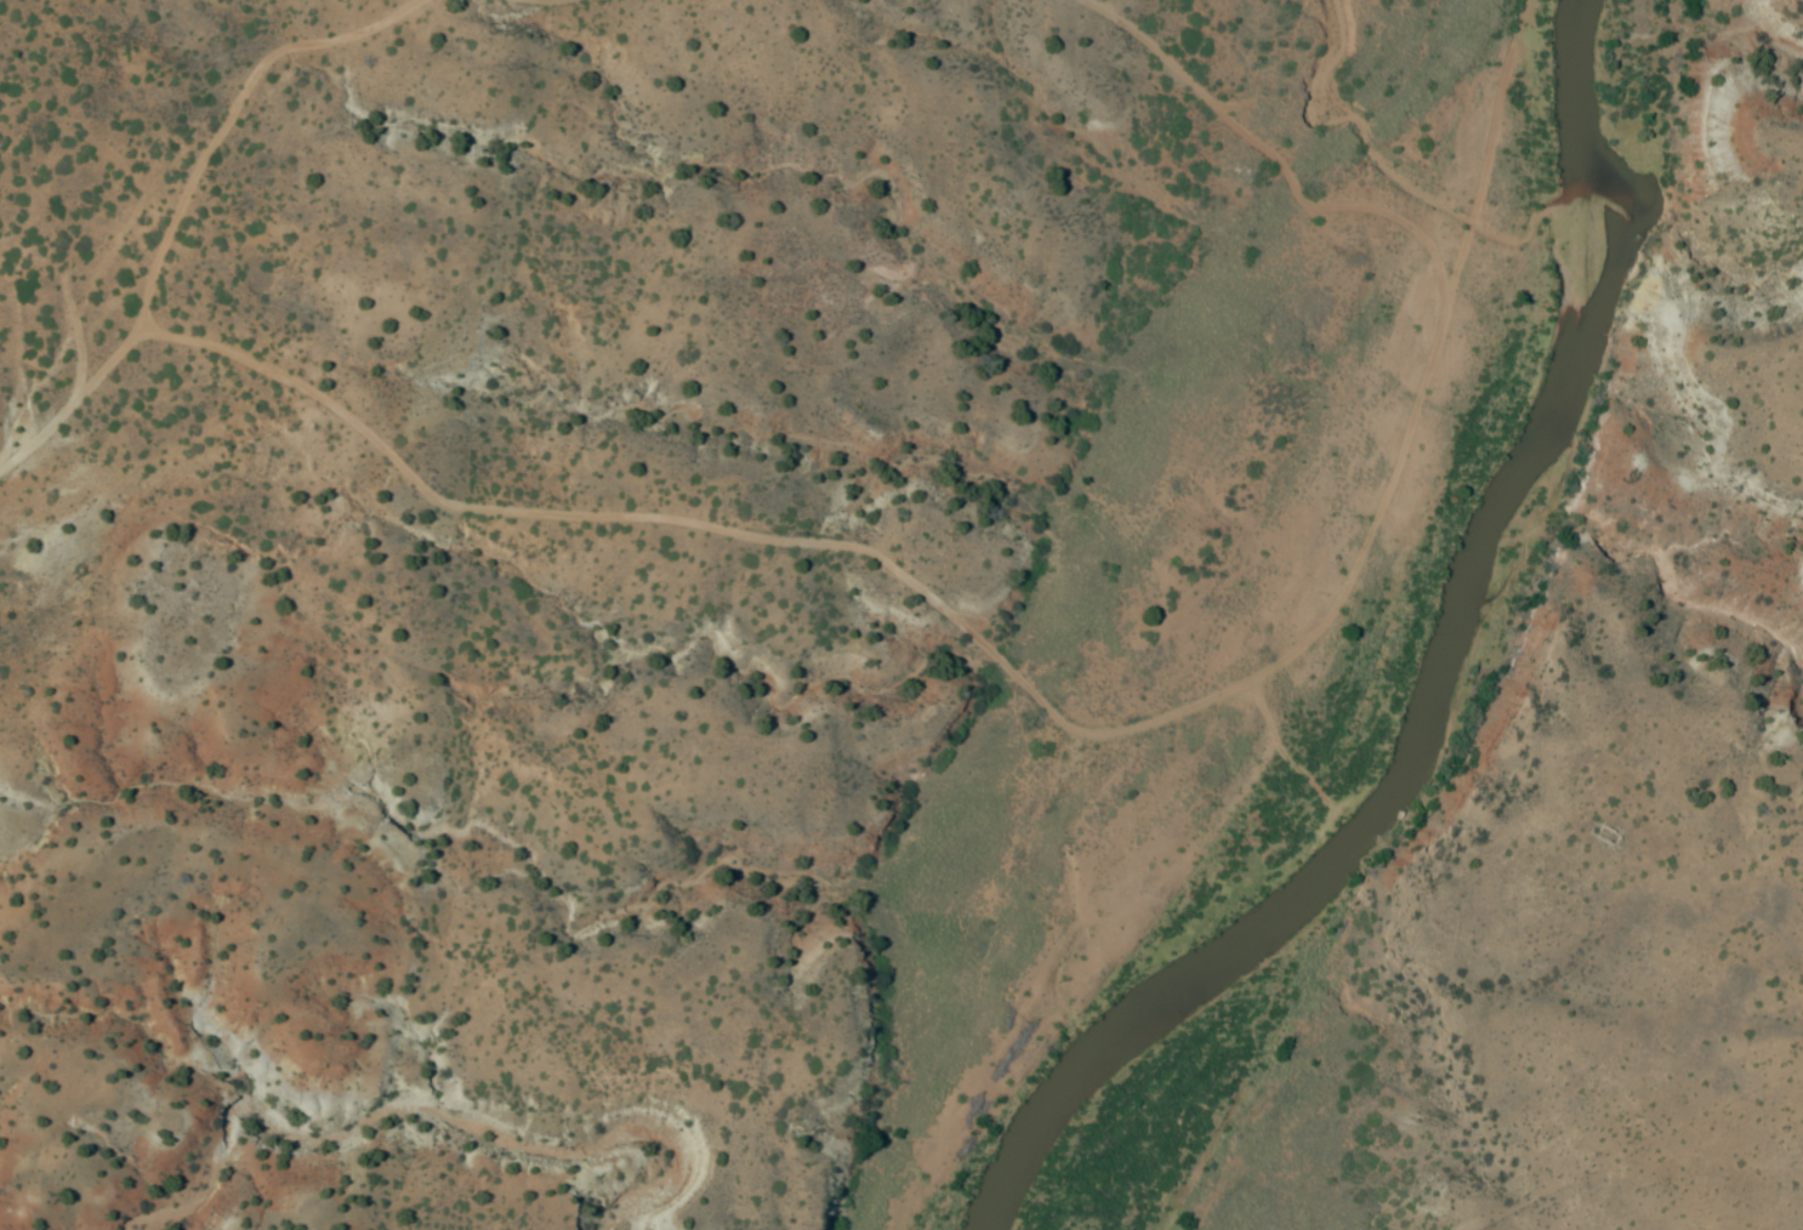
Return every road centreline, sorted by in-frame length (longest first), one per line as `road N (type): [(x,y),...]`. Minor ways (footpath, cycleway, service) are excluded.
road 1 (residential): [(1102,795),(1022,761),(980,718),(926,621),(877,569),(524,577),(403,549),(260,427),(34,359),(0,394)]

